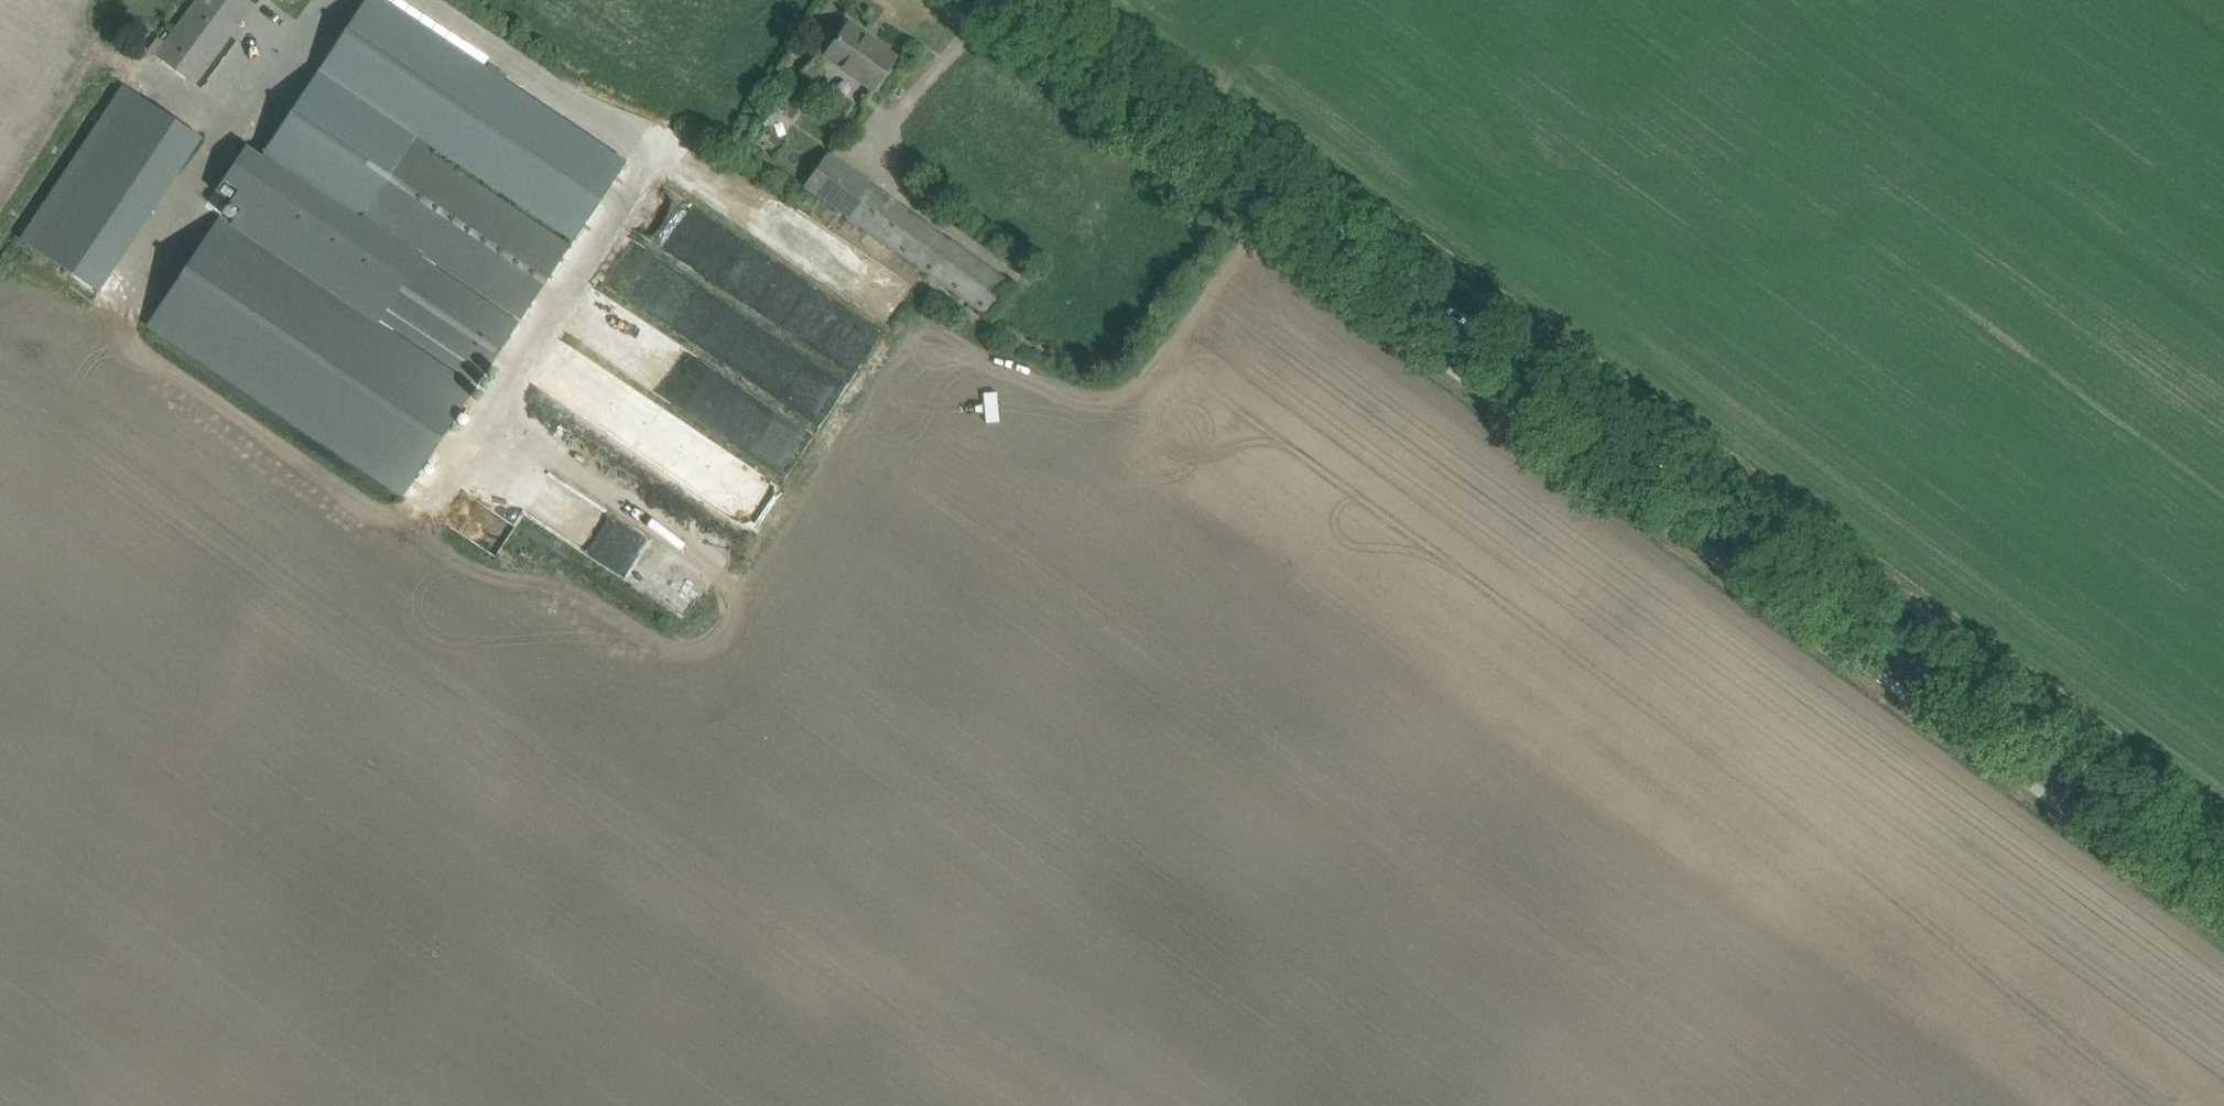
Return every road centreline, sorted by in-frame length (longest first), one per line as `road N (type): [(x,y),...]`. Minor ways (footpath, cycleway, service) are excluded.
road 1 (secondary): [(2223,874),(1002,0)]

